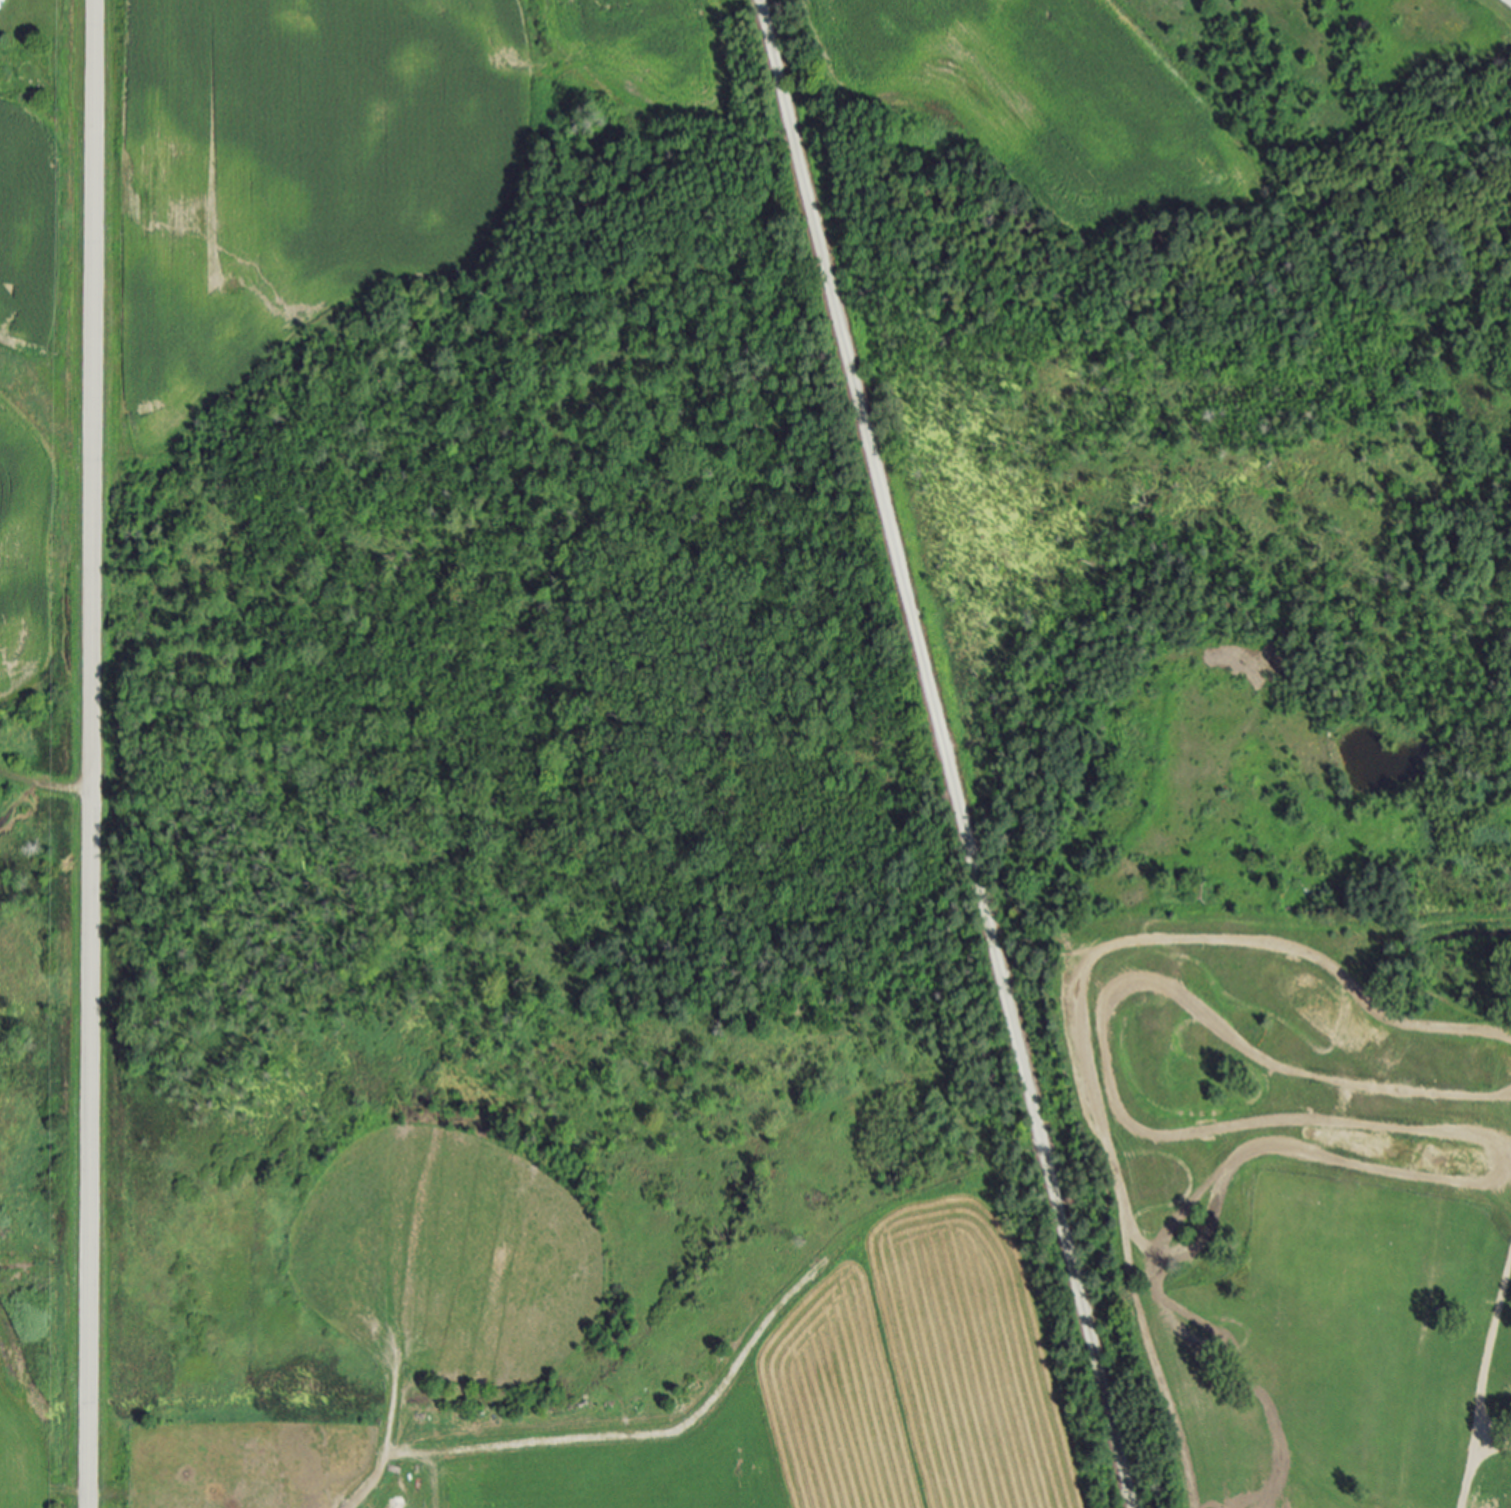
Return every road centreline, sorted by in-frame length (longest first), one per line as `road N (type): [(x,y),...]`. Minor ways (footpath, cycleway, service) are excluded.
road 1 (residential): [(88,1507),(93,0)]

